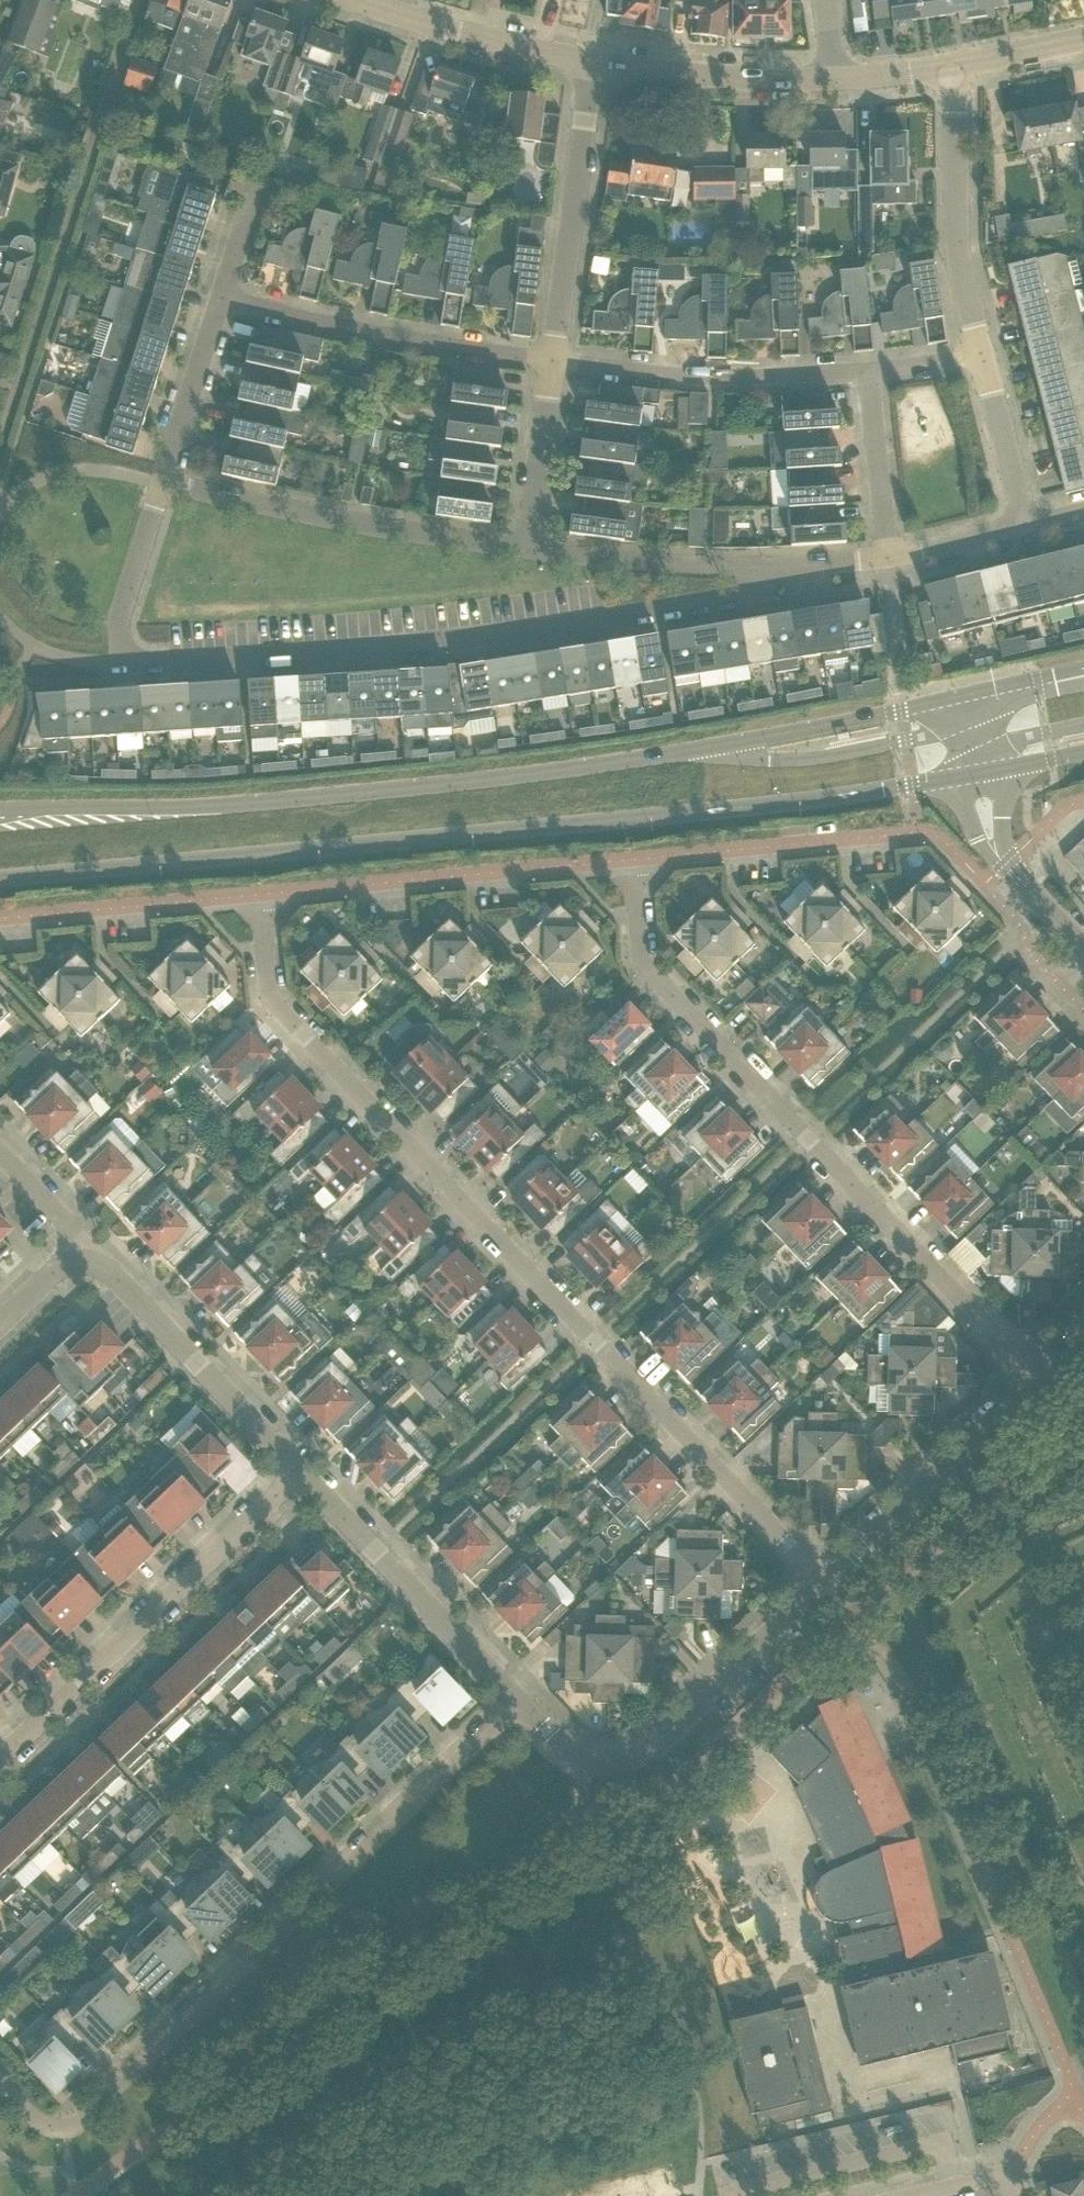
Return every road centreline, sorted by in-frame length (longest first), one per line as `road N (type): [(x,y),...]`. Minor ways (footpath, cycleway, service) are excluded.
road 1 (secondary): [(968,702),(673,758),(291,801),(0,818)]
road 2 (secondary): [(0,883),(961,778)]
road 3 (residential): [(824,1585),(268,1000),(258,893)]
road 4 (residential): [(0,2077),(49,2124),(68,2127),(93,2112),(520,1704)]
road 5 (residential): [(1045,1383),(639,960),(630,859)]
road 6 (residential): [(121,663),(247,662),(625,622),(764,592),(780,567)]
road 7 (unclassified): [(0,452),(143,0)]
road 8 (residential): [(0,1758),(299,1471)]
road 9 (residential): [(161,484),(534,548)]
road 10 (residential): [(258,893),(630,859)]
road 11 (residential): [(556,361),(214,318)]
road 12 (residential): [(520,1704),(299,1471)]
road 13 (residential): [(299,1471),(84,1242)]
road 14 (residential): [(556,361),(605,57)]
road 15 (residential): [(996,359),(968,232),(968,56)]
road 16 (residential): [(860,373),(706,377),(556,361)]
road 17 (residential): [(589,1764),(621,1765),(648,1750),(824,1585)]
road 18 (residential): [(824,1585),(1045,1383)]
road 19 (residential): [(630,859),(900,834)]
road 20 (residential): [(0,919),(258,893)]
road 21 (residential): [(358,0),(605,57)]
road 22 (residential): [(534,548),(780,567)]
road 23 (residential): [(605,57),(754,72),(837,66)]
road 24 (residential): [(534,548),(556,361)]
road 25 (residential): [(121,663),(118,617),(161,484)]
road 26 (residential): [(890,555),(860,373)]
road 27 (residential): [(161,484),(115,472),(51,473),(0,510)]
road 28 (residential): [(161,484),(214,318)]
road 29 (residential): [(1033,525),(996,359)]
road 30 (residential): [(214,318),(263,180)]
road 31 (residential): [(890,555),(1033,525)]
road 32 (residential): [(996,359),(860,373)]
road 33 (residential): [(0,619),(31,647),(121,663)]
road 34 (residential): [(837,66),(968,56)]
road 35 (residential): [(84,1242),(0,1152)]

